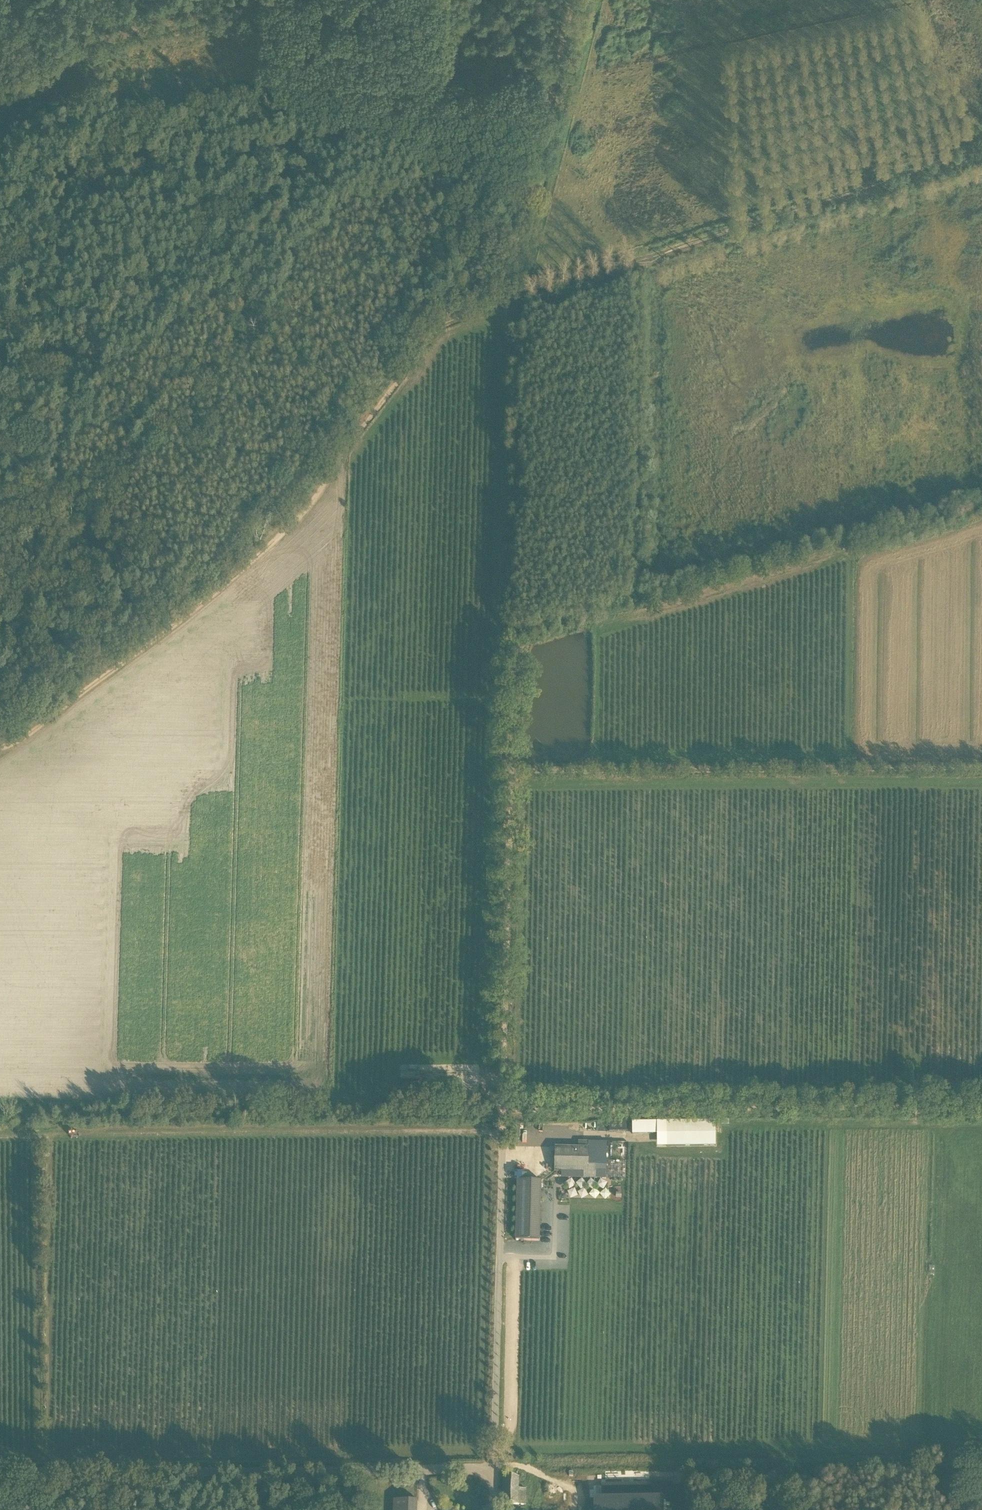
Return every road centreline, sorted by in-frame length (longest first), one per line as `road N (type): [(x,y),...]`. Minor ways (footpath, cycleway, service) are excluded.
road 1 (track): [(439,328),(233,573),(0,752)]
road 2 (track): [(0,1118),(485,1111),(485,1083),(503,1083)]
road 3 (unclassified): [(492,1509),(493,1471),(0,1474)]
road 4 (track): [(507,301),(981,152)]
road 5 (track): [(981,1109),(503,1111)]
road 6 (track): [(981,777),(509,778)]
road 7 (track): [(496,642),(485,1083)]
road 8 (track): [(493,1471),(503,1111)]
road 9 (track): [(507,301),(496,642)]
road 10 (track): [(509,778),(503,1083)]
road 11 (track): [(577,0),(521,211),(484,263)]

